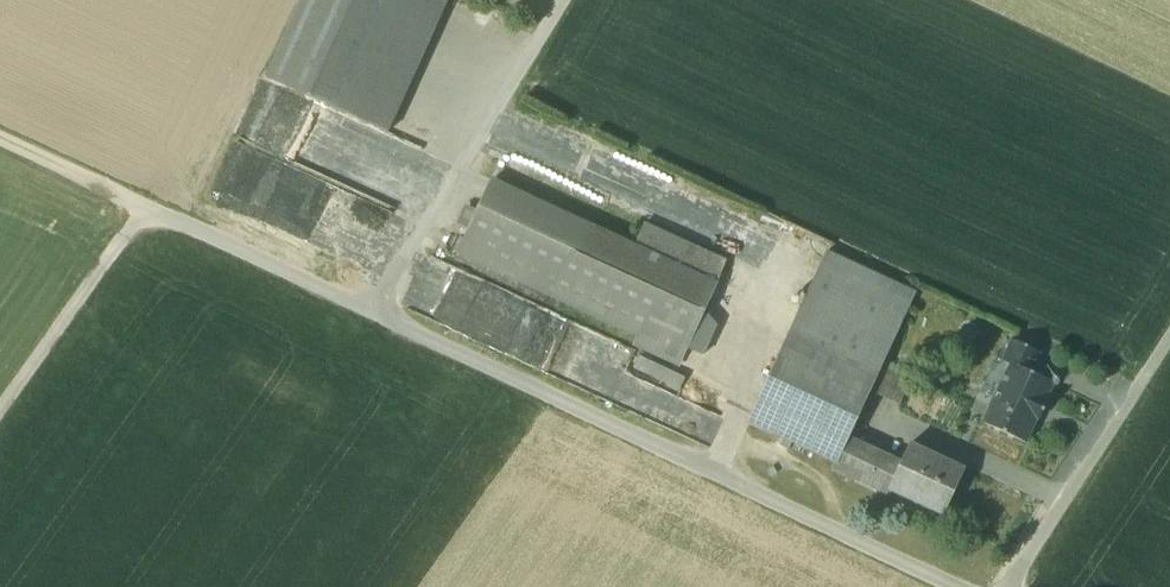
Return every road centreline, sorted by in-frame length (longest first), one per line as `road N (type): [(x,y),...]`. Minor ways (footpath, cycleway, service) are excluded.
road 1 (residential): [(564,0),(372,316)]
road 2 (residential): [(1169,338),(1006,586)]
road 3 (track): [(144,214),(372,316)]
road 4 (track): [(0,415),(144,214)]
road 5 (track): [(144,214),(0,146)]

